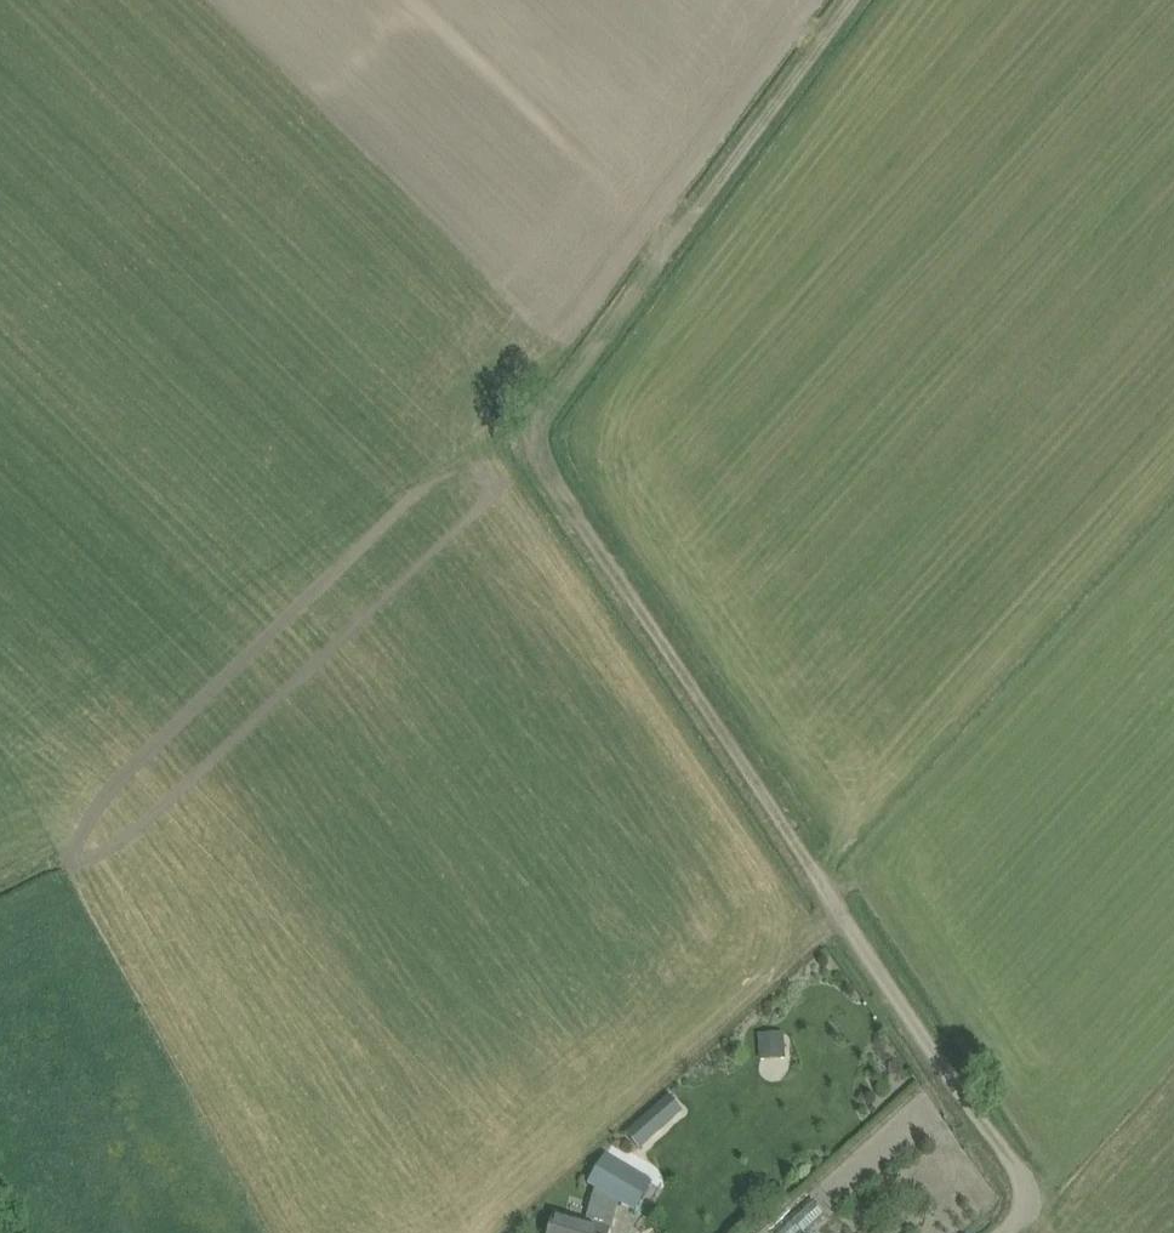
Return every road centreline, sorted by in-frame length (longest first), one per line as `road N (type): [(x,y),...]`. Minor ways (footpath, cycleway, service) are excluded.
road 1 (track): [(1007,1232),(1019,1211),(1018,1184),(549,473),(551,443),(569,408),(865,0)]

